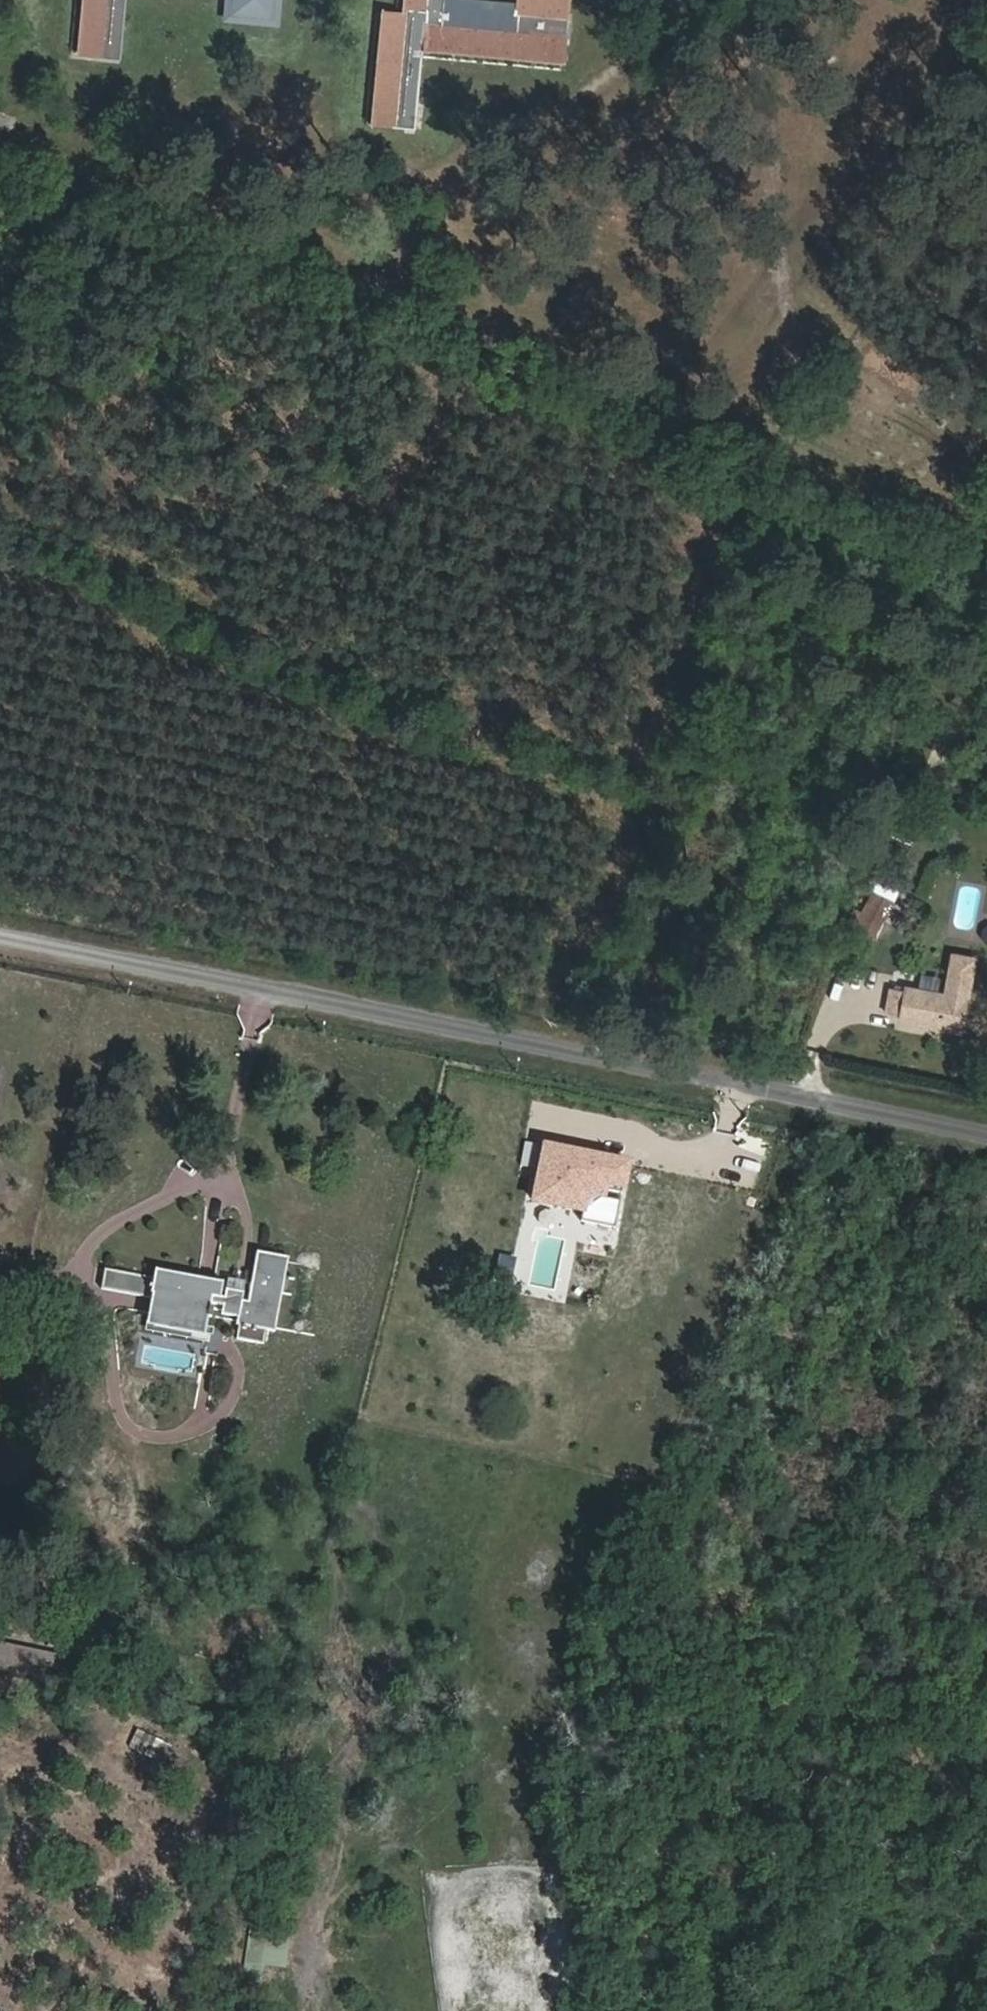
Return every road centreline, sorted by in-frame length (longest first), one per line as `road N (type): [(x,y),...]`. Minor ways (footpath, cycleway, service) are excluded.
road 1 (residential): [(986,1133),(0,931)]

